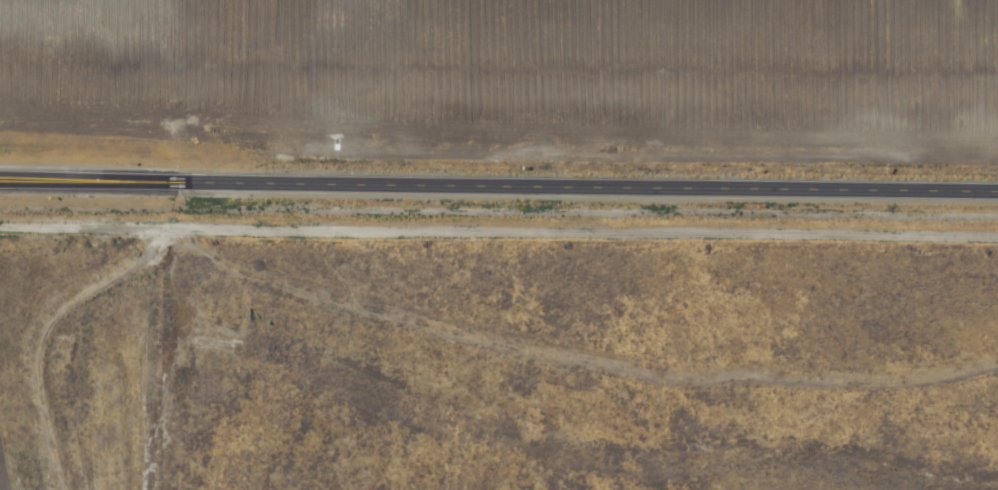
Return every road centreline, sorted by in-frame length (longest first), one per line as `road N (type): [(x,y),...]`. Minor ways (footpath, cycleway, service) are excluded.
road 1 (trunk): [(997,192),(0,182)]

